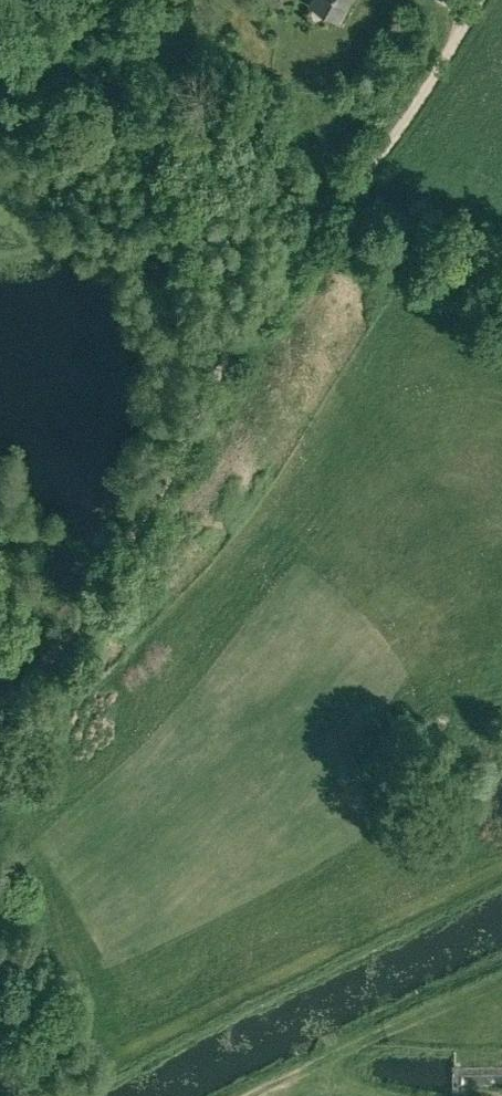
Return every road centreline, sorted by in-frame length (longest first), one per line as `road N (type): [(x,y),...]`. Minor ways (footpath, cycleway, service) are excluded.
road 1 (track): [(336,213),(293,267),(85,621),(0,703)]
road 2 (track): [(476,0),(336,213)]
road 3 (track): [(256,1095),(384,1031)]

